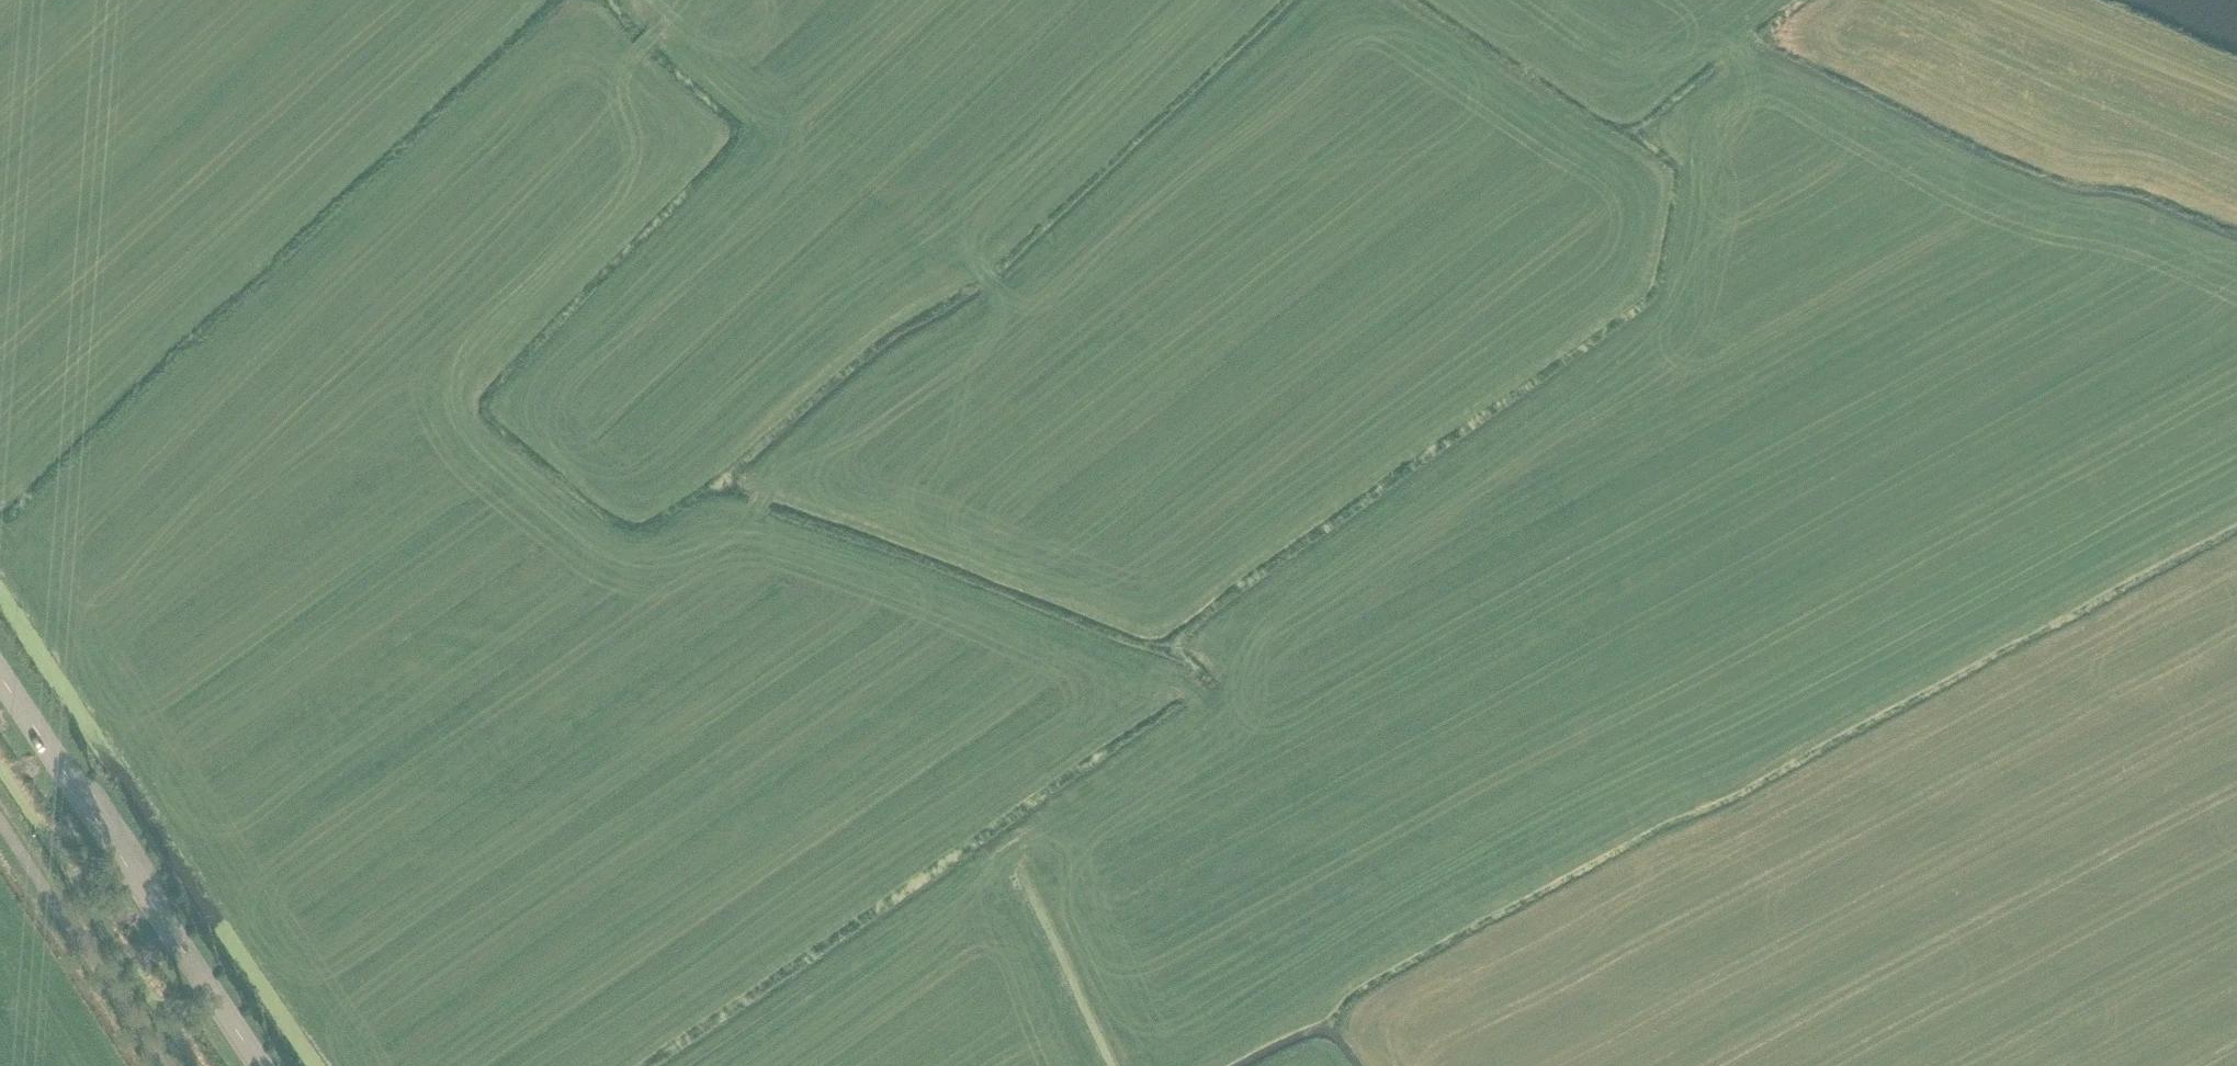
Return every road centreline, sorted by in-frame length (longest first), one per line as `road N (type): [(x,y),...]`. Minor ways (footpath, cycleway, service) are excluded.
road 1 (secondary): [(259,1065),(0,677)]

